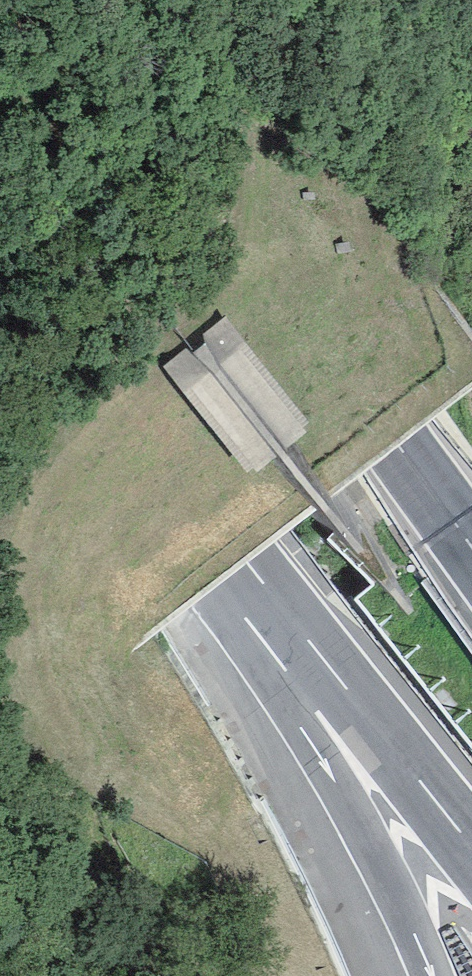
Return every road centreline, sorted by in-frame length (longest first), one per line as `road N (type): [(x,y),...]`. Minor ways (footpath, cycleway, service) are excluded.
road 1 (motorway): [(471,546),(49,0)]
road 2 (motorway): [(0,271),(297,630)]
road 3 (motorway): [(297,630),(335,773),(431,975)]
road 4 (motorway): [(297,630),(471,846)]

